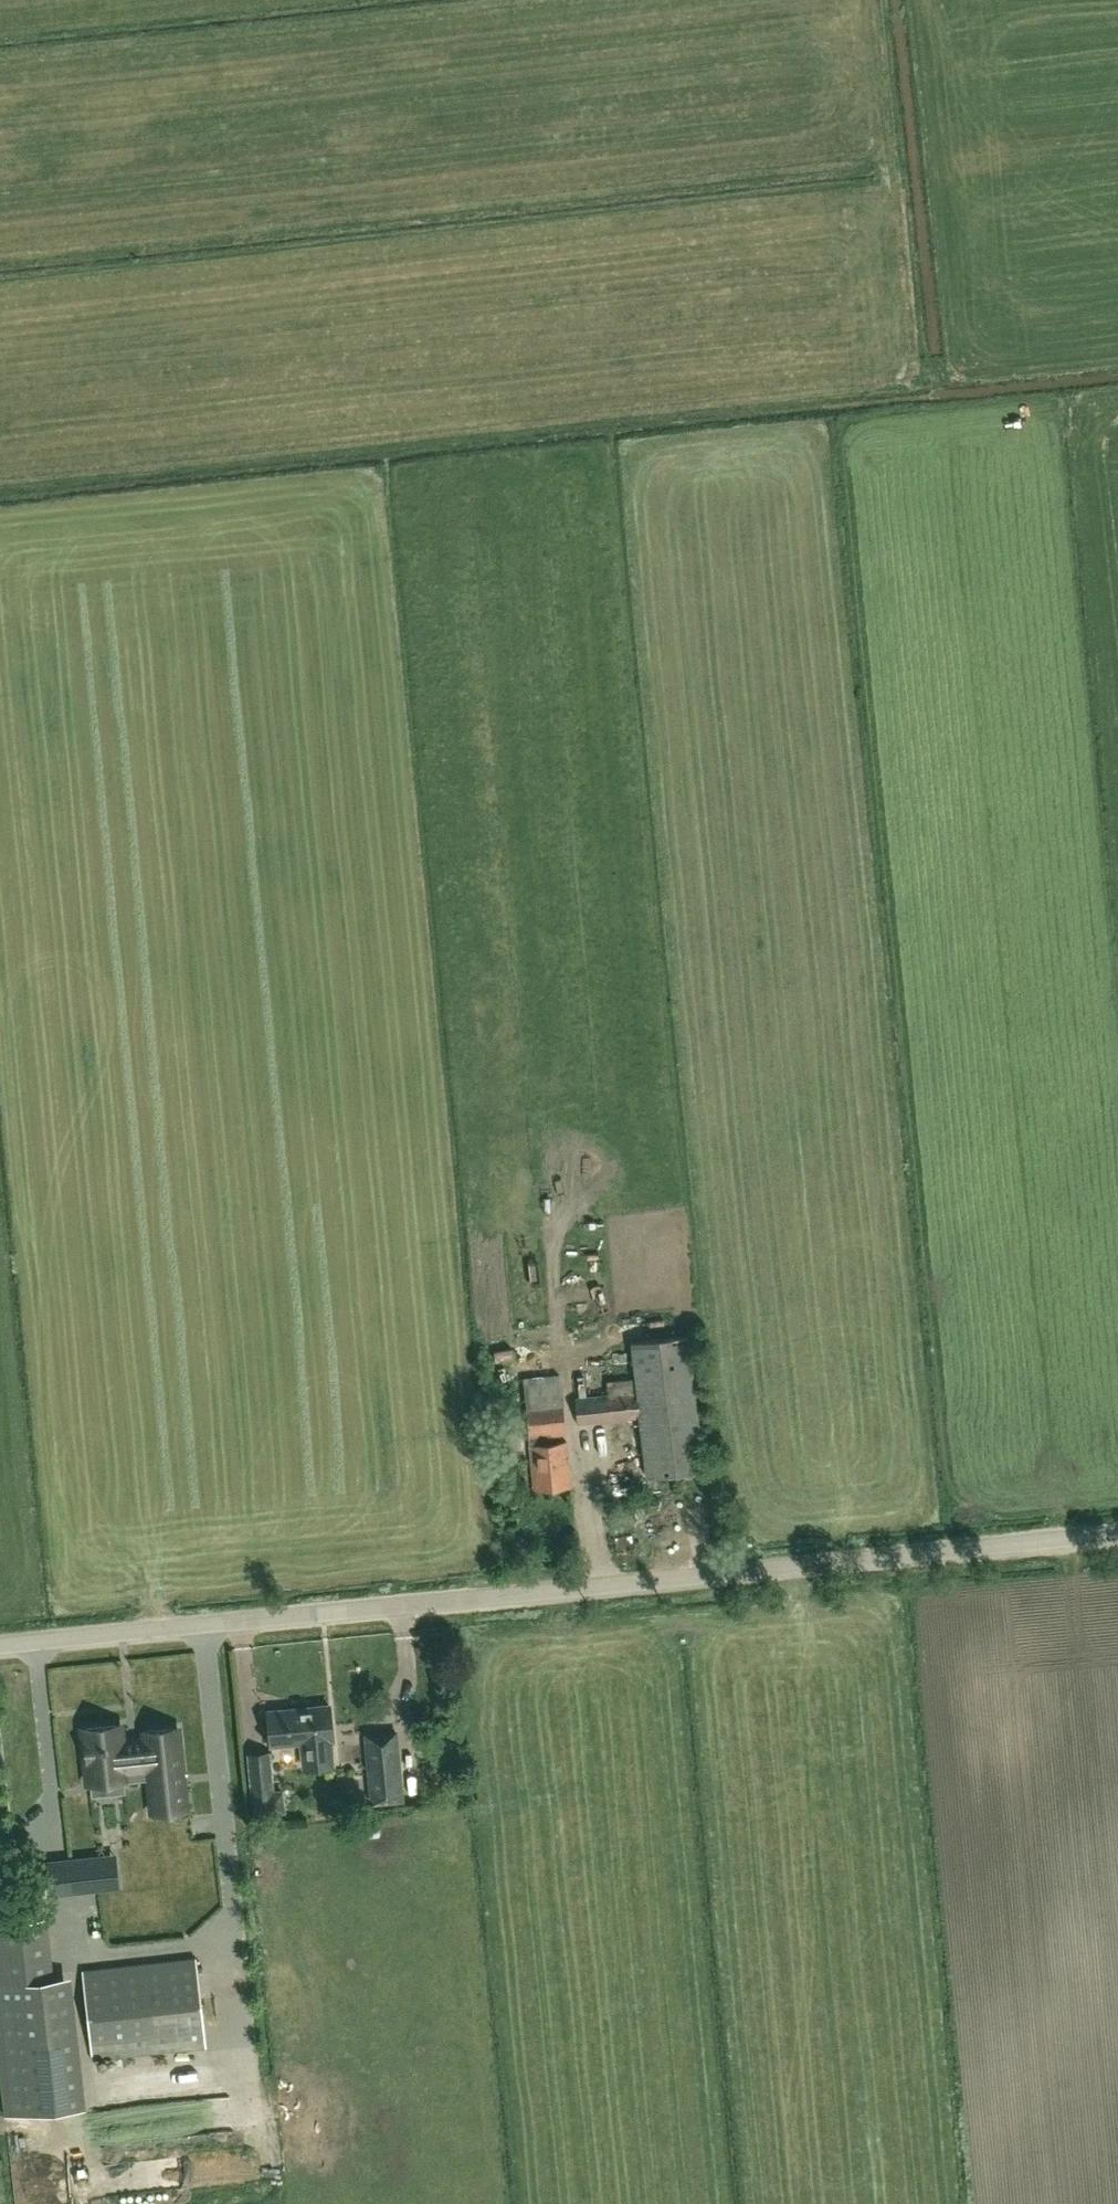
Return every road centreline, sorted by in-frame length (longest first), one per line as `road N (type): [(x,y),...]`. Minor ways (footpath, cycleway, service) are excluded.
road 1 (unclassified): [(0,1648),(1117,1538)]

